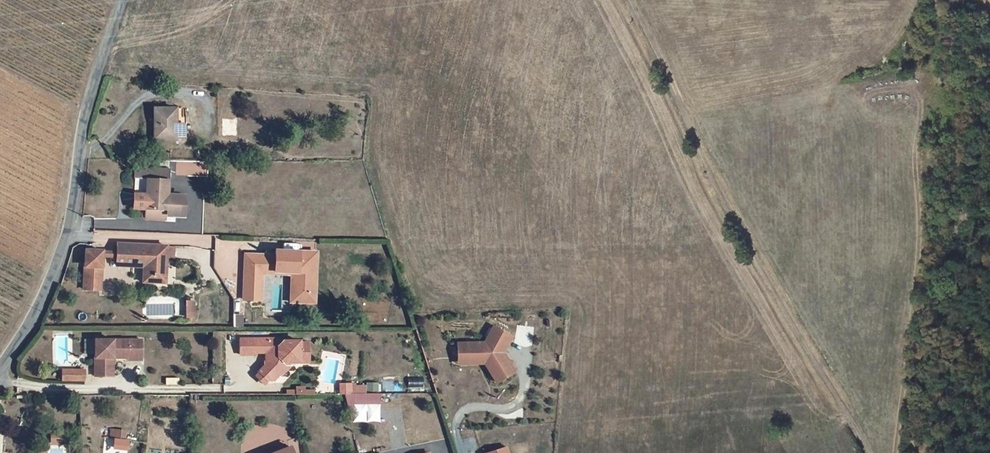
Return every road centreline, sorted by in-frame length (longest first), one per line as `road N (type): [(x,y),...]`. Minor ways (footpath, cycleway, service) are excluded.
road 1 (track): [(868,452),(702,155),(634,0)]
road 2 (unclassified): [(0,370),(29,328),(69,238),(84,122),(124,0)]

